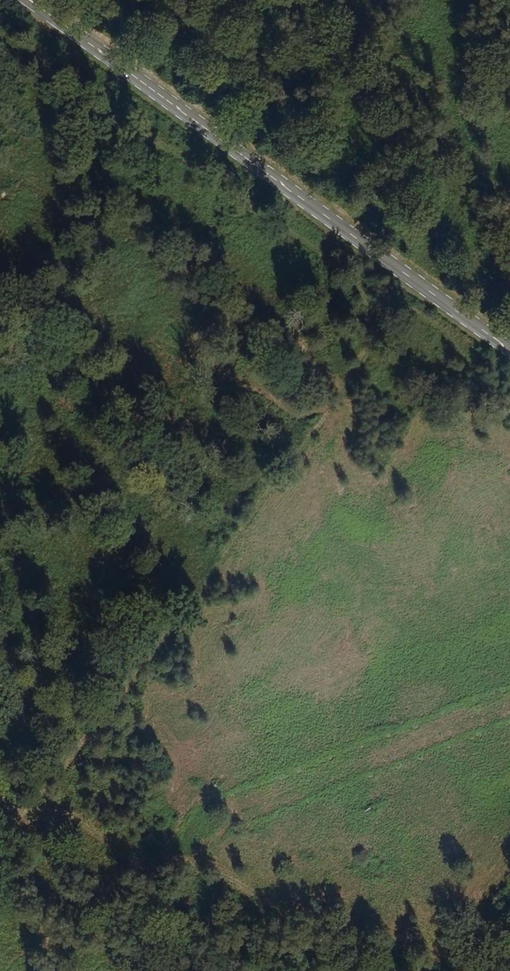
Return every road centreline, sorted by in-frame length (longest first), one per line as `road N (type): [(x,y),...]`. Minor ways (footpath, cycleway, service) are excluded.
road 1 (primary): [(26,0),(509,351)]

